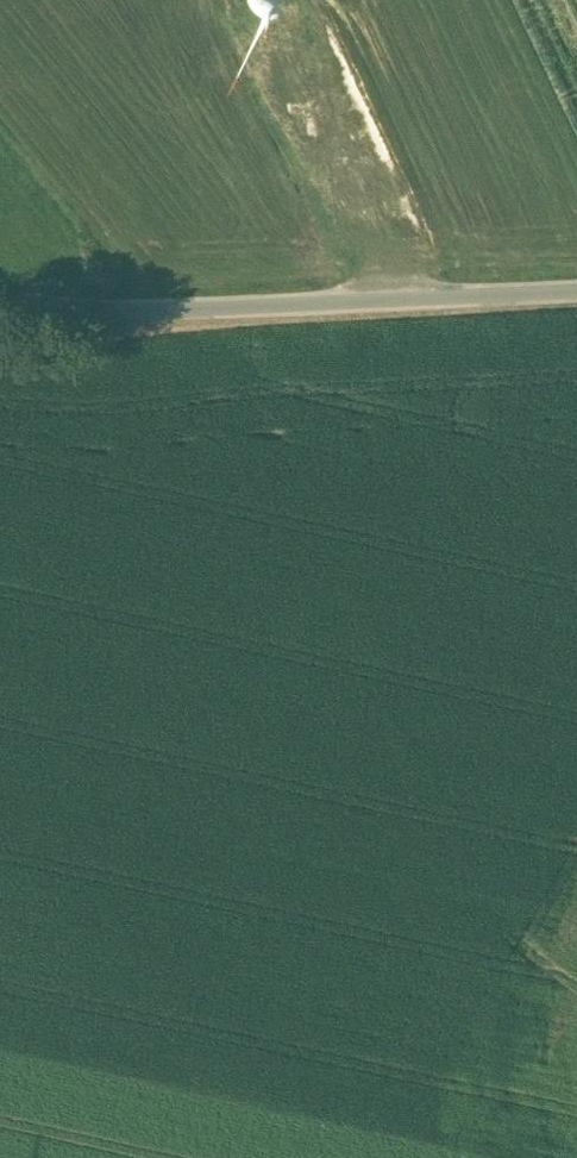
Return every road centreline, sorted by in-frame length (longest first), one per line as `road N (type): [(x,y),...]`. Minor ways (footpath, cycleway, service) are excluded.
road 1 (unclassified): [(576,289),(102,310),(0,301)]

